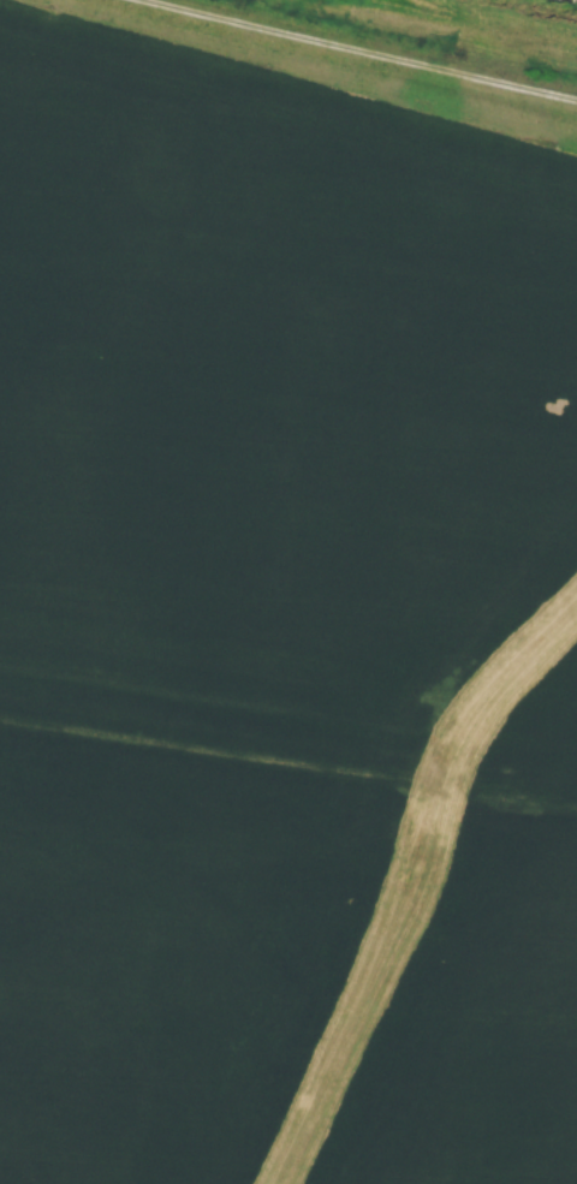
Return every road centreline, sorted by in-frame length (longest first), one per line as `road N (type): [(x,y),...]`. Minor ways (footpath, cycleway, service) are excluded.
road 1 (track): [(270,1183),(430,835),(484,696),(576,597)]
road 2 (track): [(576,101),(142,0)]

